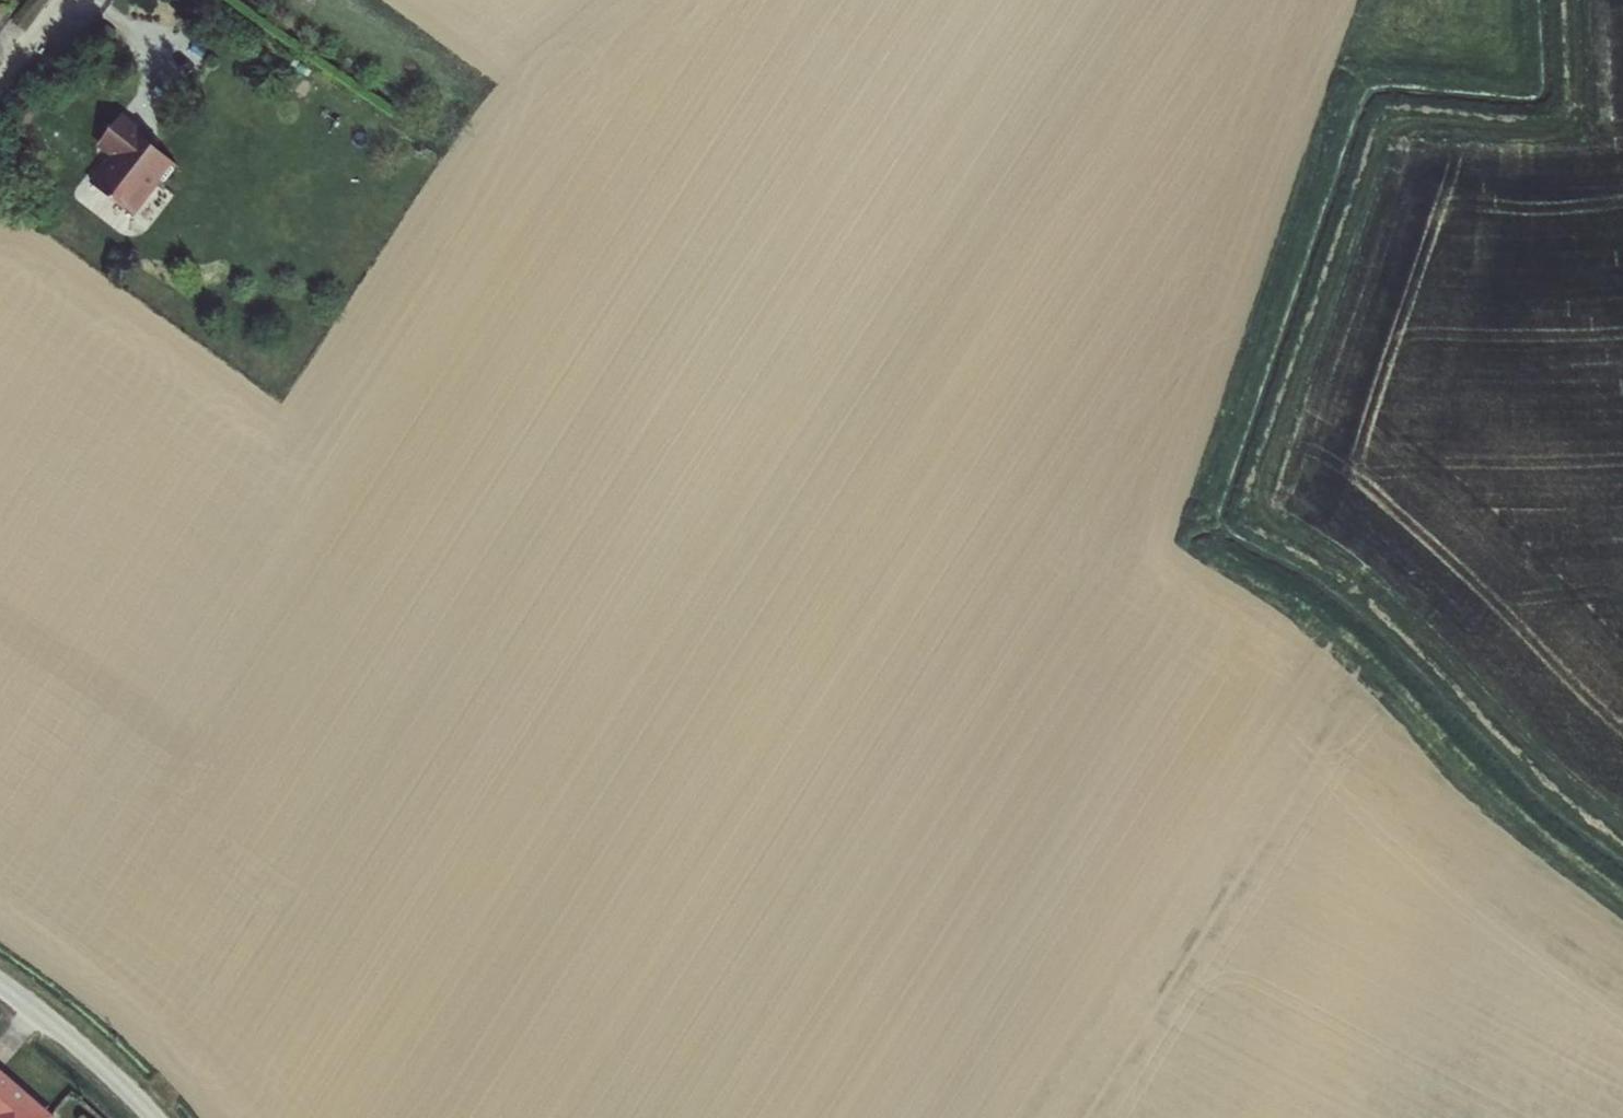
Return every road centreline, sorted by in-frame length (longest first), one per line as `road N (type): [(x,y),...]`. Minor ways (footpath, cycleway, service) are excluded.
road 1 (residential): [(0,985),(156,1117)]

